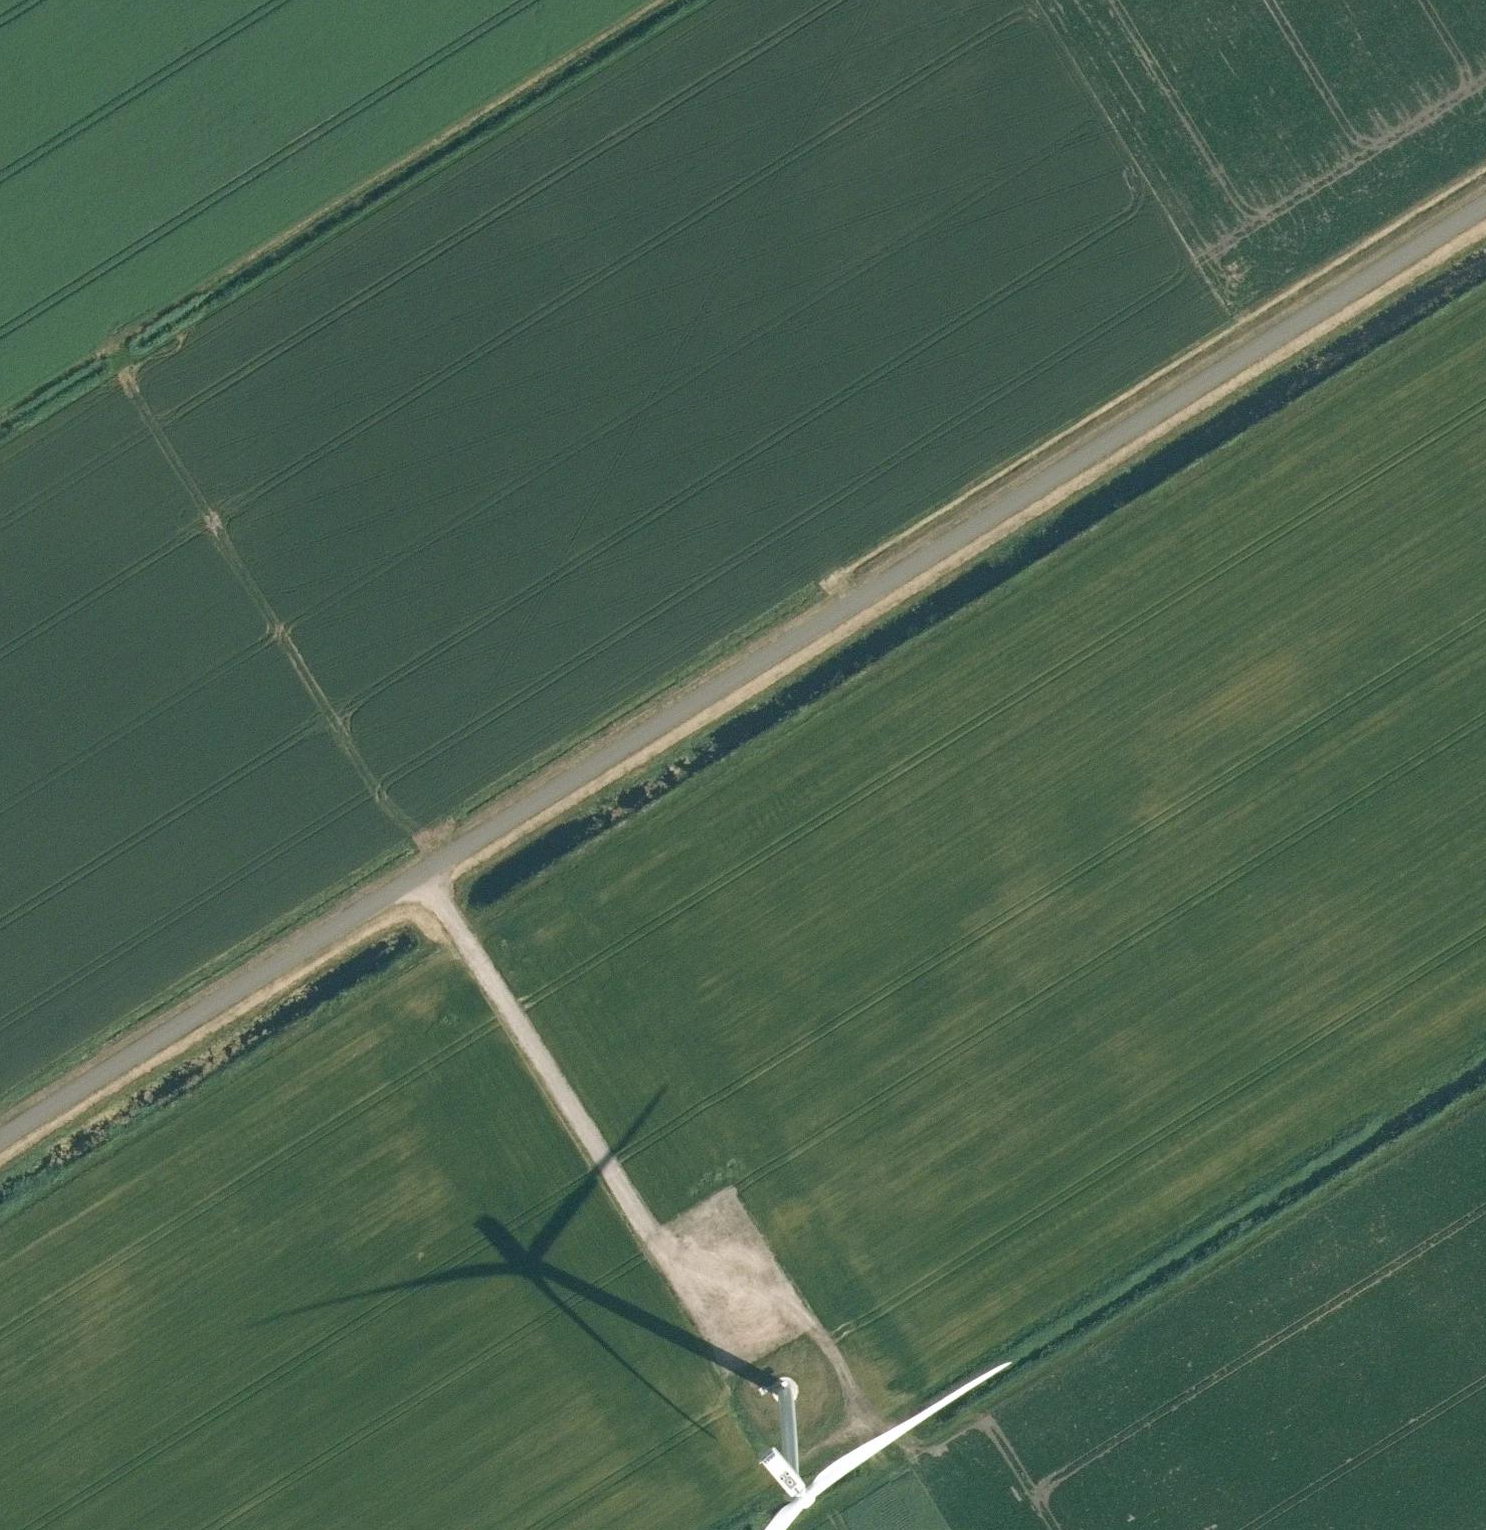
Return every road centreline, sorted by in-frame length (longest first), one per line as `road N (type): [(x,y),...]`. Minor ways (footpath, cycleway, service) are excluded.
road 1 (unclassified): [(0,1136),(1485,203)]

